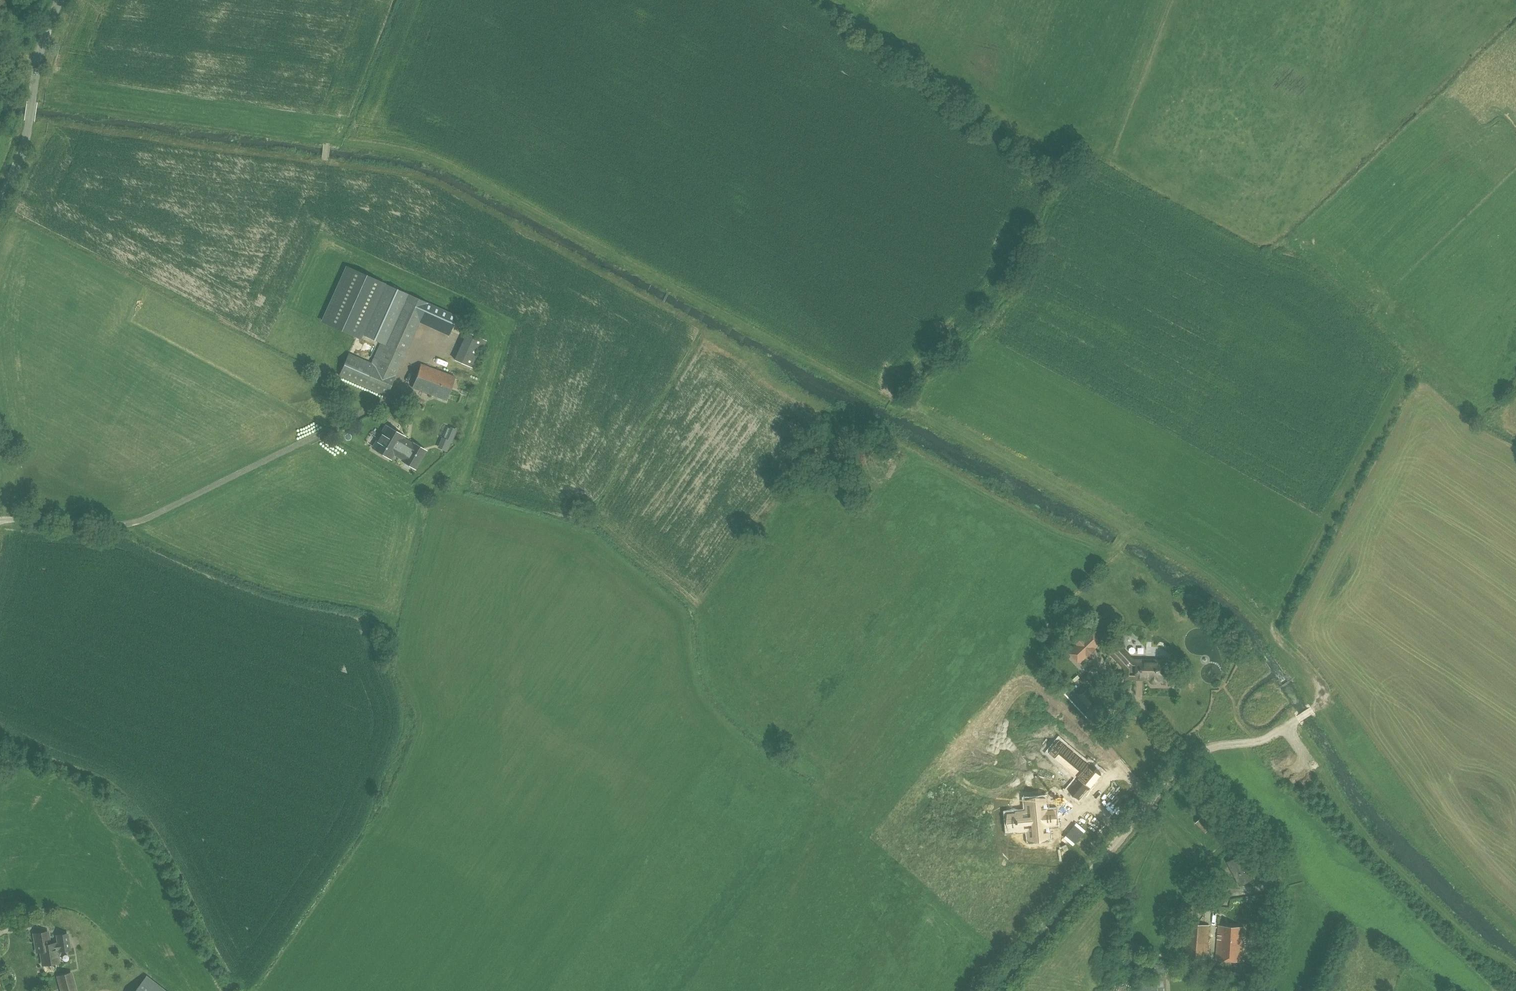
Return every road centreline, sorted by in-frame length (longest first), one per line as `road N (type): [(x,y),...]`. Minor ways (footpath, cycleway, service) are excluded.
road 1 (track): [(911,406),(1194,561),(1257,614),(1314,680),(1318,704),(1279,734),(1183,762)]
road 2 (unclassified): [(990,990),(1183,762)]
road 3 (unclassified): [(1250,990),(1277,867),(1183,762)]
road 4 (unclassified): [(0,202),(23,155),(44,36),(61,0)]
road 5 (track): [(1149,803),(1214,870),(1222,901)]

